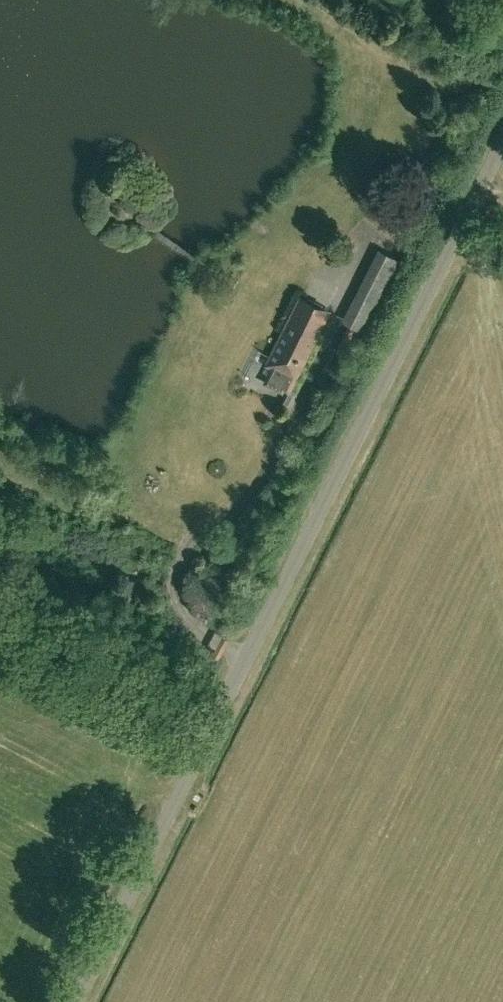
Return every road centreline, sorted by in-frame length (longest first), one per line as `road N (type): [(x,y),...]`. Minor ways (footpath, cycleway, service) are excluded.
road 1 (unclassified): [(73,1001),(502,139)]

